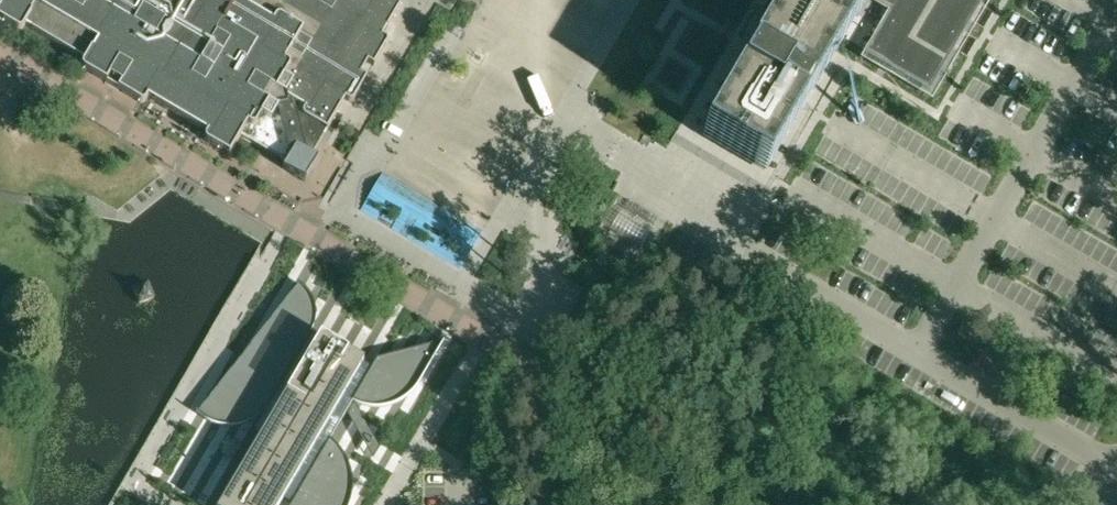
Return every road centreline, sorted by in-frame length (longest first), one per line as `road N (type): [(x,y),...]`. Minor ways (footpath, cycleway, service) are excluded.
road 1 (unclassified): [(1116,467),(616,179)]

